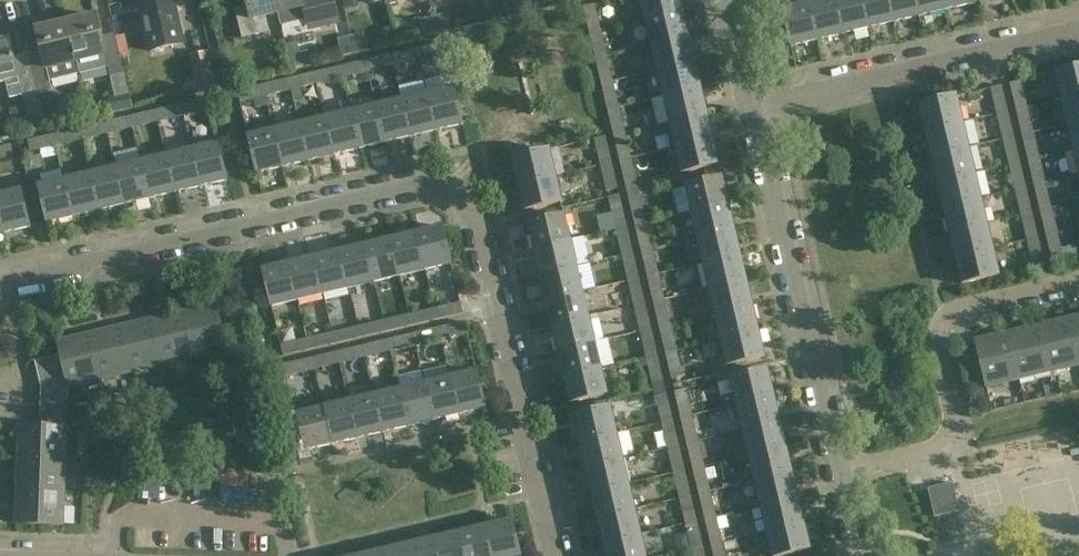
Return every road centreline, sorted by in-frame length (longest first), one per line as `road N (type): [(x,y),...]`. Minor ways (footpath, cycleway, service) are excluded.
road 1 (residential): [(554,555),(478,225),(455,196),(414,191),(1,287)]
road 2 (residential): [(844,473),(756,108)]
road 3 (residential): [(844,473),(937,448),(953,416),(938,349),(940,324),(951,311),(1078,281)]
road 4 (residential): [(1078,32),(756,108)]
road 5 (residential): [(5,399),(25,390),(1,287)]

